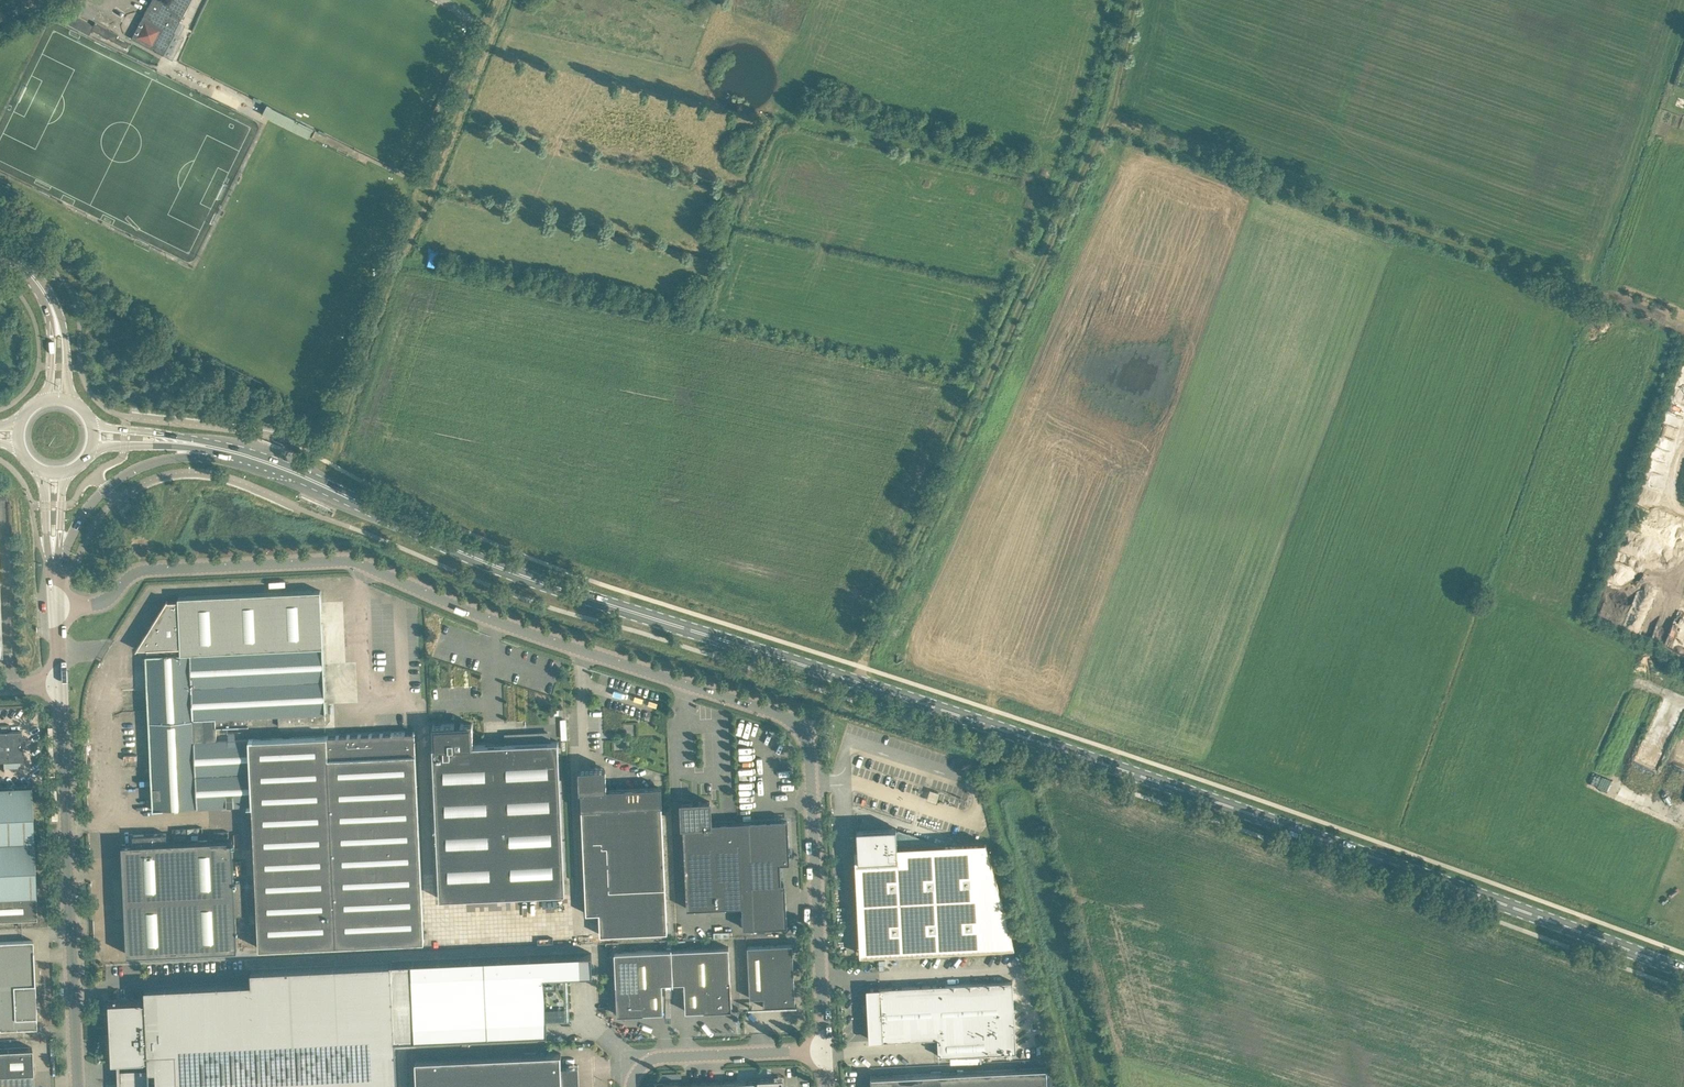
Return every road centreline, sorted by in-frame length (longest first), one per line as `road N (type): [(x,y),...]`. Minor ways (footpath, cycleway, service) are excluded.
road 1 (secondary): [(241,453),(493,564),(1002,726),(1683,970)]
road 2 (unclassified): [(825,1051),(808,745),(793,721),(492,621),(346,560),(145,569),(105,601),(56,612)]
road 3 (track): [(1136,0),(1111,109),(863,667)]
road 4 (track): [(1683,323),(1107,120)]
road 5 (track): [(319,483),(502,0)]
road 6 (unclassified): [(76,1086),(59,685)]
road 7 (secondary): [(52,557),(82,510),(116,479),(173,457),(241,453)]
road 8 (unclassified): [(631,1086),(639,1068),(658,1057),(825,1051)]
road 9 (secondary): [(241,453),(96,427)]
road 10 (secondary): [(95,447),(241,453)]

